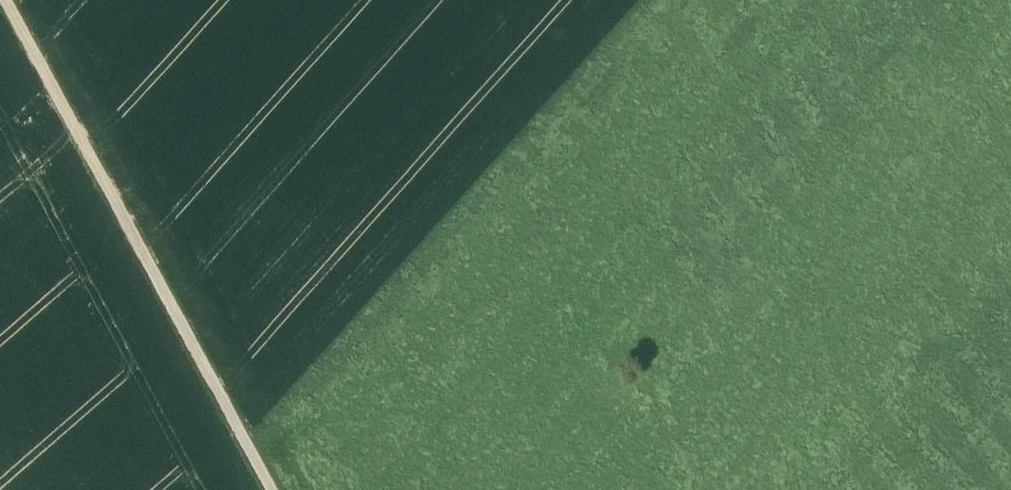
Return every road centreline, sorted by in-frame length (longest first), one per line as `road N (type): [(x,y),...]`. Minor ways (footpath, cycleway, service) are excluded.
road 1 (track): [(278,489),(15,0)]

